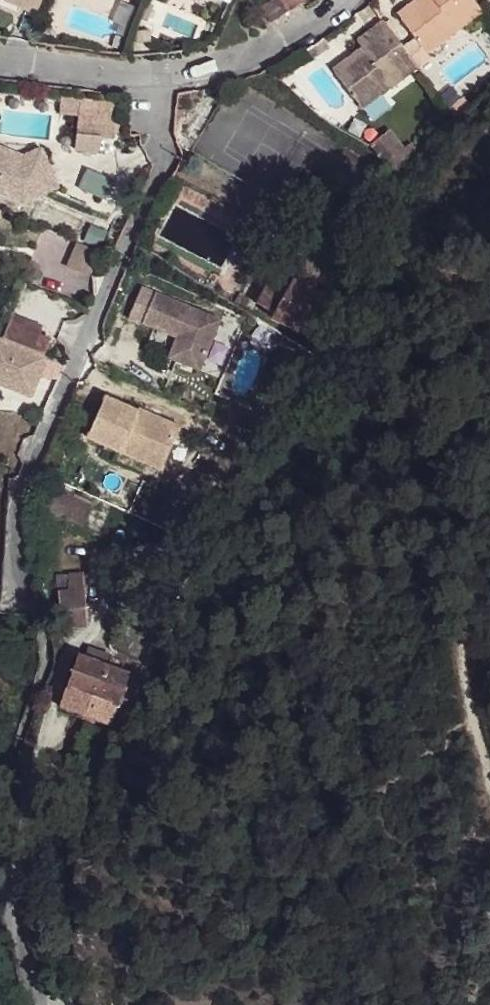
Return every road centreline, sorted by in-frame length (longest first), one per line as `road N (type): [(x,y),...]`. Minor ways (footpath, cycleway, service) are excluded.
road 1 (residential): [(15,623),(17,489),(162,163),(151,78)]
road 2 (track): [(489,791),(458,654),(475,596),(489,576)]
road 3 (residential): [(151,78),(242,59),(342,0)]
road 4 (residential): [(0,57),(151,78)]
road 5 (residential): [(35,1004),(0,878)]

